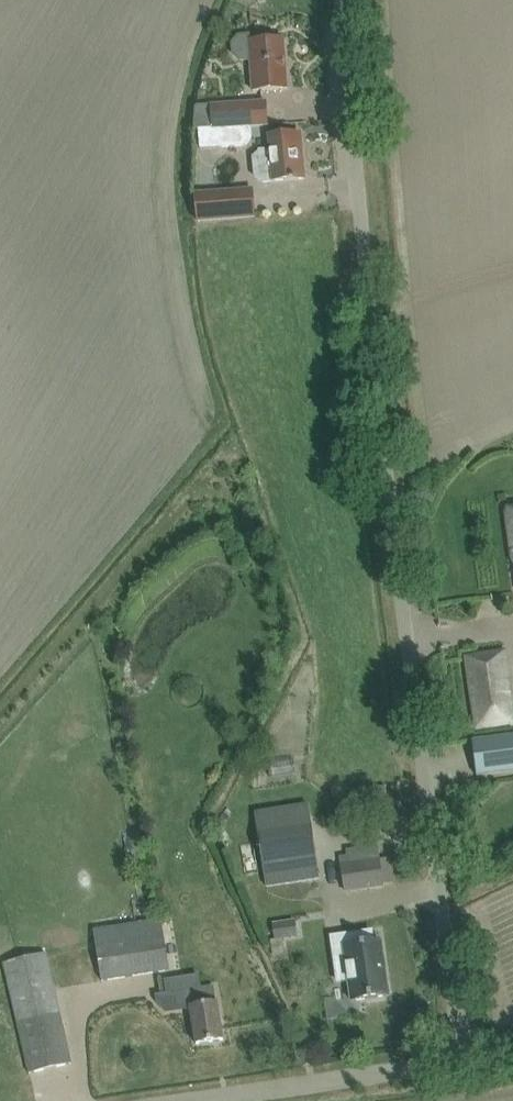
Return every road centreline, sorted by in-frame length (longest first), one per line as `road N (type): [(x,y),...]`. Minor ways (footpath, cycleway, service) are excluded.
road 1 (unclassified): [(463,1060),(375,369),(352,0)]
road 2 (unclassified): [(197,1100),(463,1060)]

